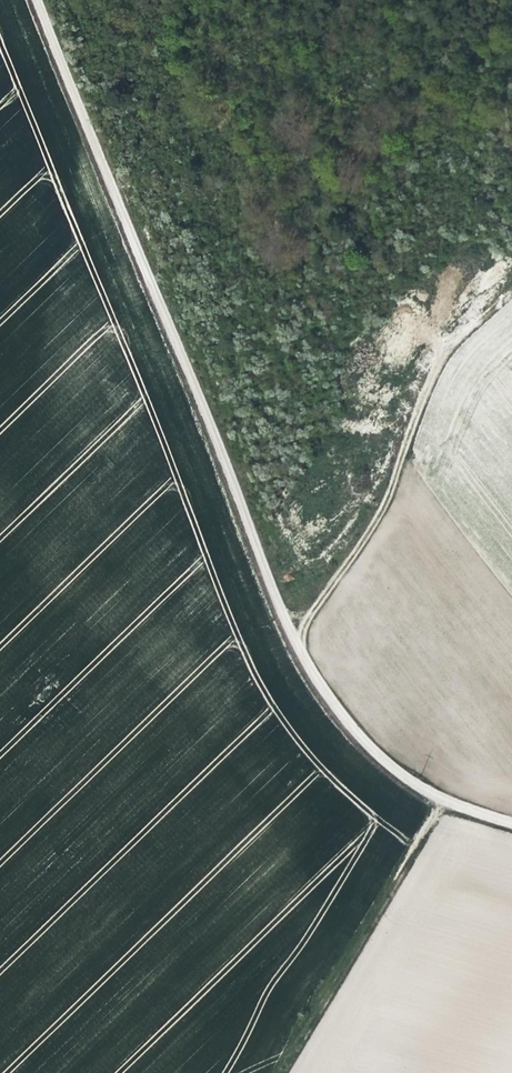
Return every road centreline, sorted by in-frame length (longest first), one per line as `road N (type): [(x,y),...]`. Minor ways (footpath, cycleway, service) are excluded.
road 1 (track): [(511,280),(423,387),(376,506),(287,626),(46,0)]
road 2 (track): [(511,823),(430,799),(353,731),(305,667),(287,626)]

